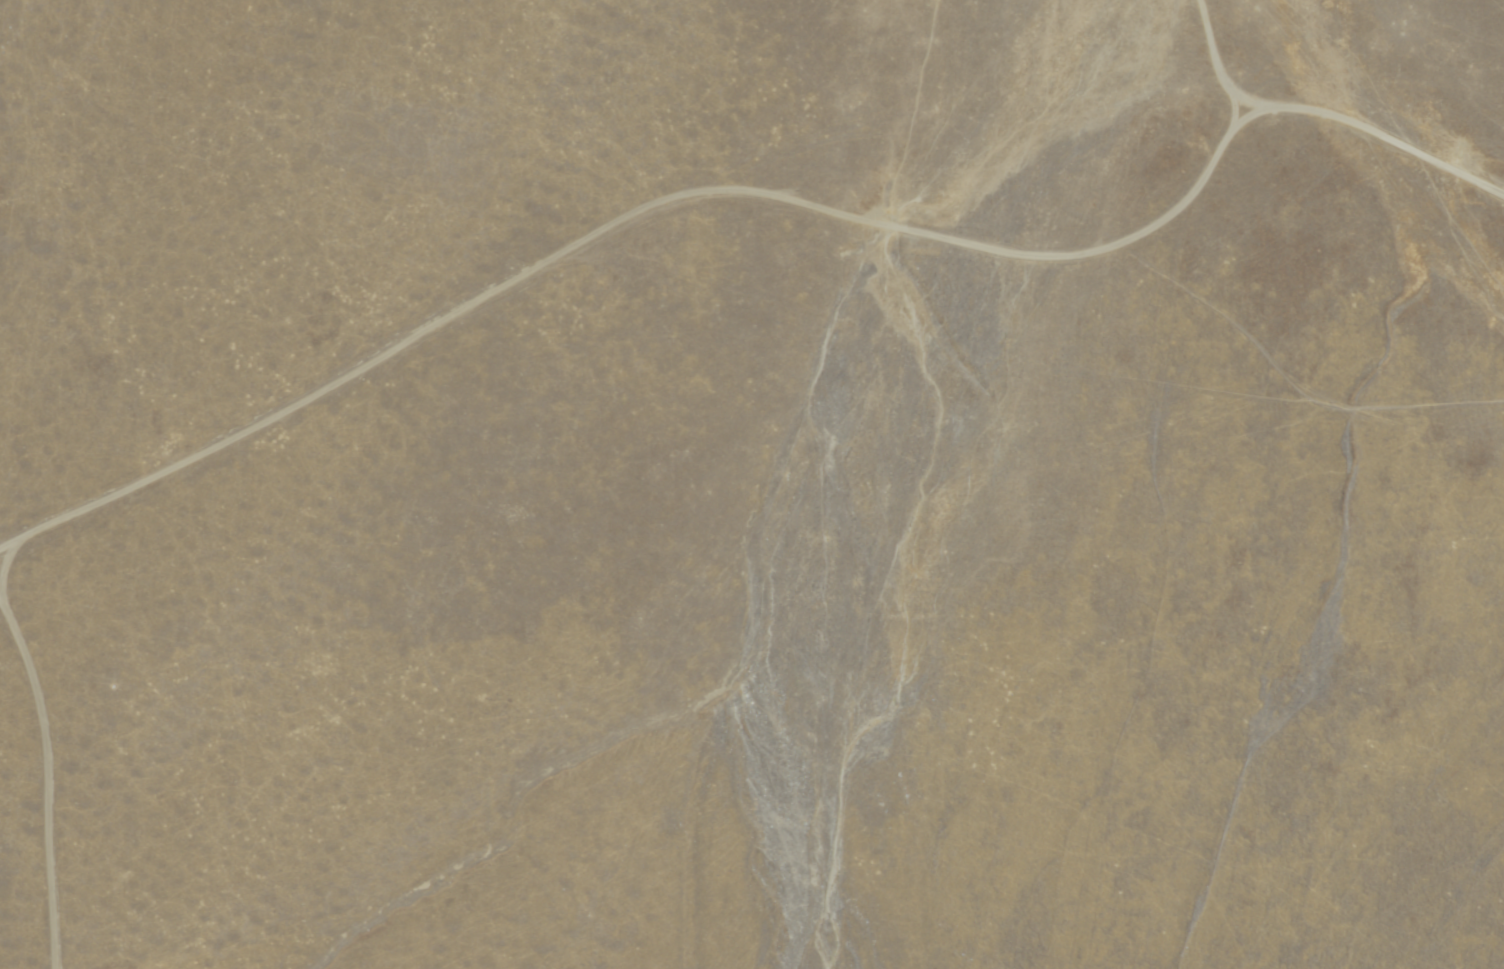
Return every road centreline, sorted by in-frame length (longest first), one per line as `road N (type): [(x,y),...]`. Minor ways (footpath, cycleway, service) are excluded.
road 1 (track): [(0,554),(200,463),(432,336),(699,205),(752,204),(1007,263),(1074,264),(1155,231),(1197,195),(1242,121),(1276,113),(1384,146),(1503,200)]

